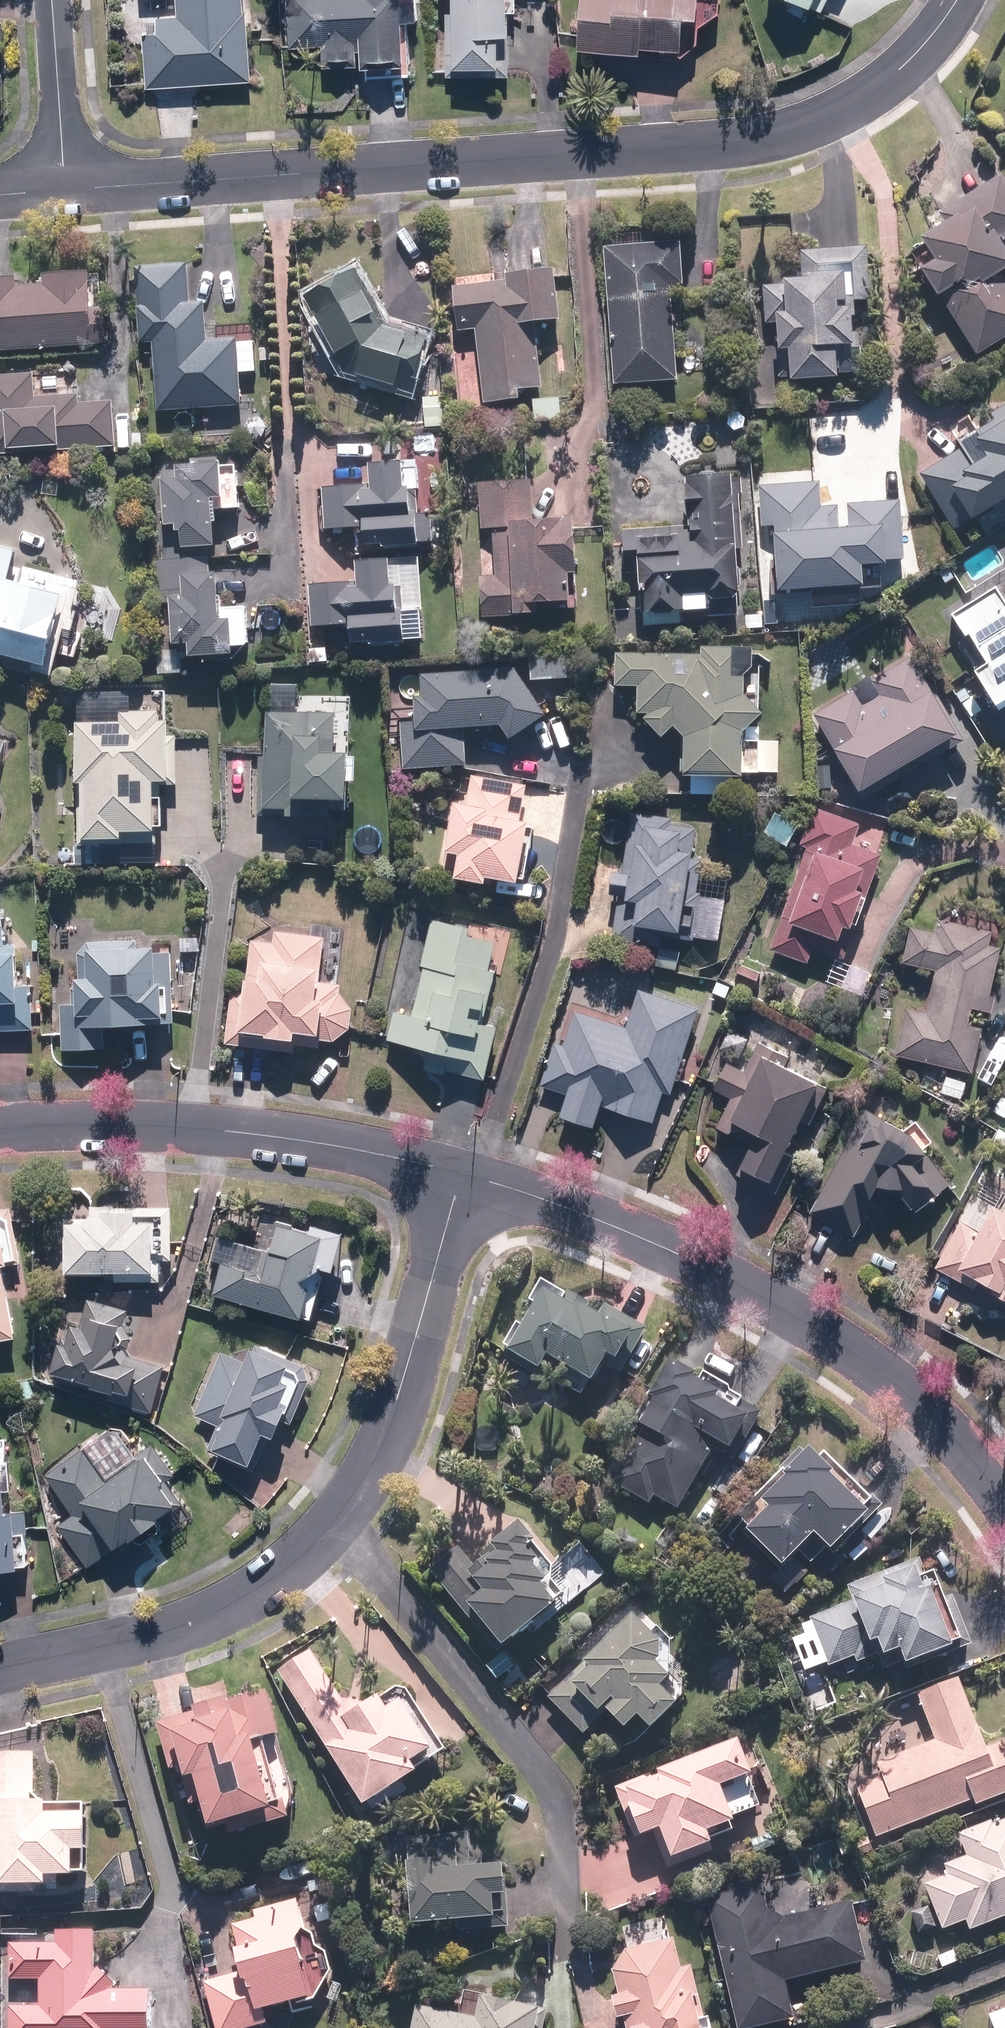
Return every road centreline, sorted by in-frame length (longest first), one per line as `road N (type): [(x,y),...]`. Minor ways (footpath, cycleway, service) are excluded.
road 1 (residential): [(955,0),(901,70),(808,122),(675,145),(66,190)]
road 2 (residential): [(466,1176),(394,1409),(360,1490),(285,1568),(212,1617),(0,1675)]
road 3 (residential): [(466,1176),(585,1211),(729,1275),(950,1428),(1004,1499)]
road 4 (residential): [(0,1129),(154,1123),(302,1141),(466,1176)]
road 5 (residential): [(66,190),(51,0)]

